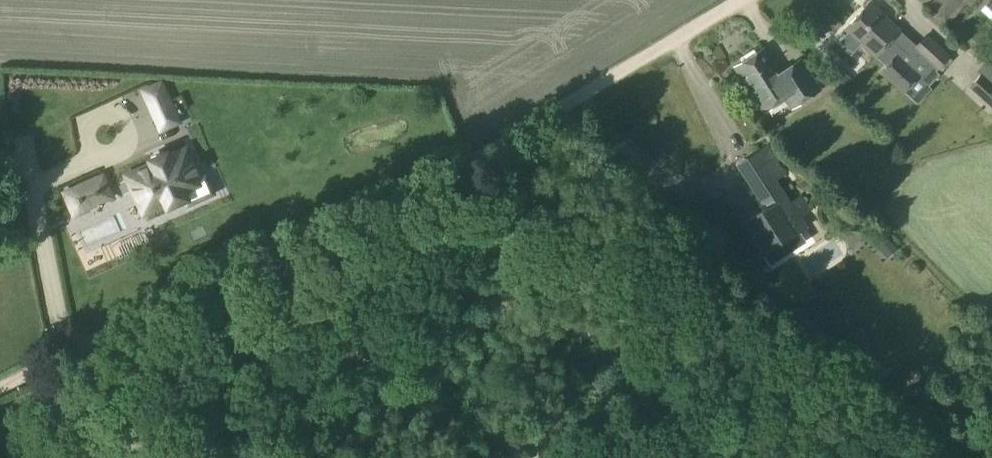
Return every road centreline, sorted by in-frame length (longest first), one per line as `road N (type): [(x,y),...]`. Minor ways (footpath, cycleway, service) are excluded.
road 1 (unclassified): [(0,391),(459,170),(739,0)]

